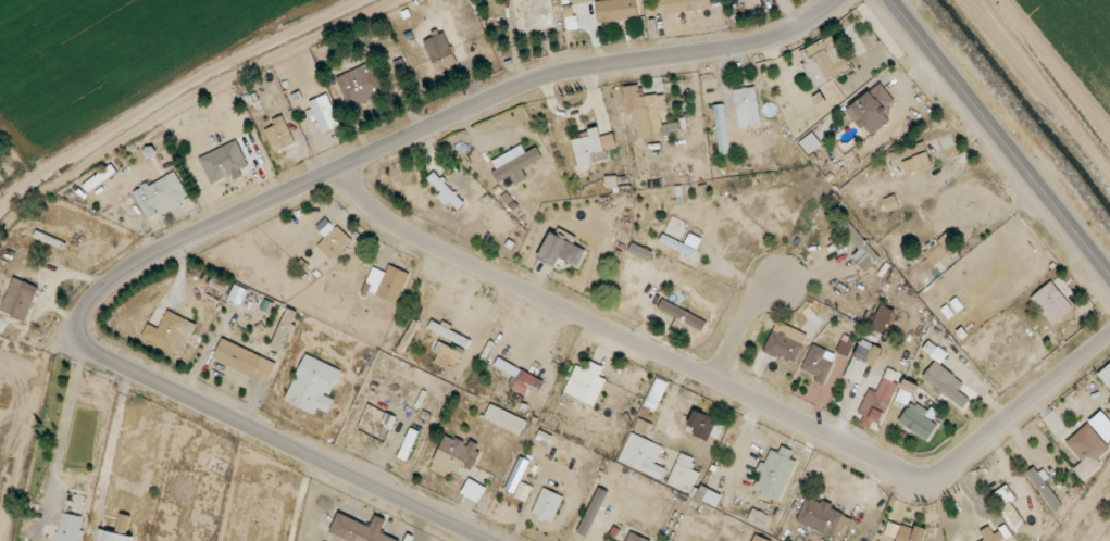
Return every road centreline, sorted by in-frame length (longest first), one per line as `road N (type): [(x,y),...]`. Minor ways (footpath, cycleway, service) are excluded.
road 1 (residential): [(340,167),(373,207),(450,253),(915,477),(947,467),(1109,334)]
road 2 (residential): [(82,331),(85,312),(130,272),(434,124),(569,72),(764,42),(840,0)]
road 3 (residential): [(82,331),(92,351),(489,540)]
road 4 (tertiary): [(891,0),(1109,273)]
road 5 (residential): [(714,381),(770,275)]

